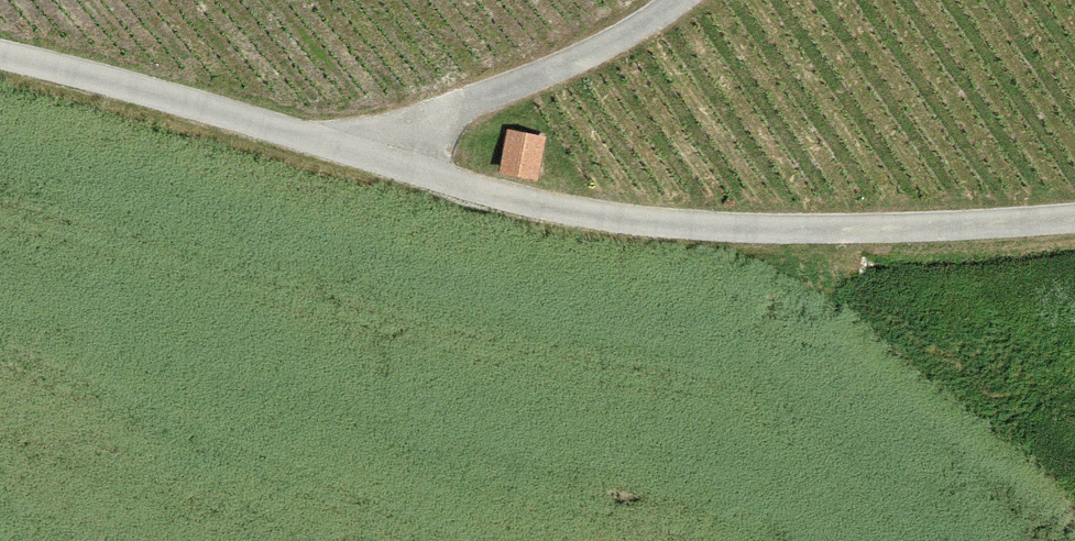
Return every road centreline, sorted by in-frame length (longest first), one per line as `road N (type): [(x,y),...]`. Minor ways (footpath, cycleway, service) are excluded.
road 1 (track): [(0,58),(485,198),(763,233),(1074,216)]
road 2 (track): [(688,0),(662,24),(476,104),(323,145)]

